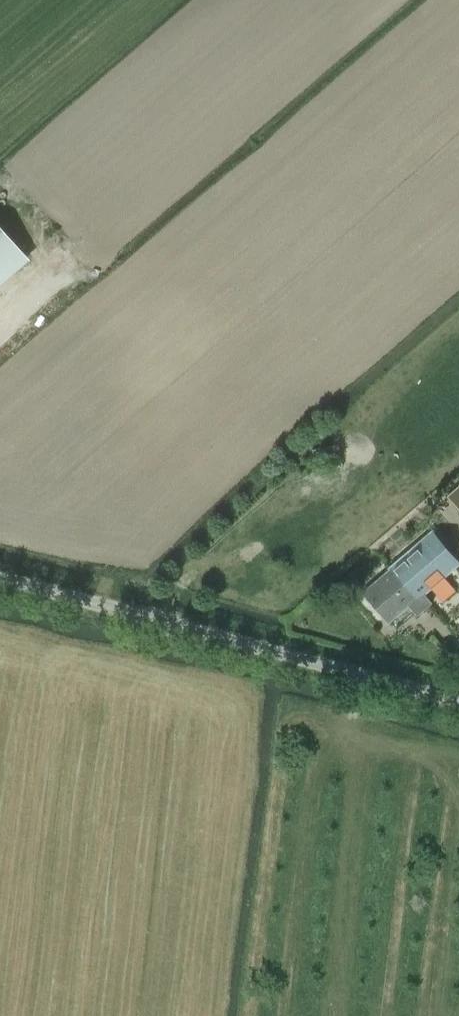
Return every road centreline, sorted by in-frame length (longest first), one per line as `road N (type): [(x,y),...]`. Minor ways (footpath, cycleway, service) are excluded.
road 1 (unclassified): [(458,697),(0,577)]

